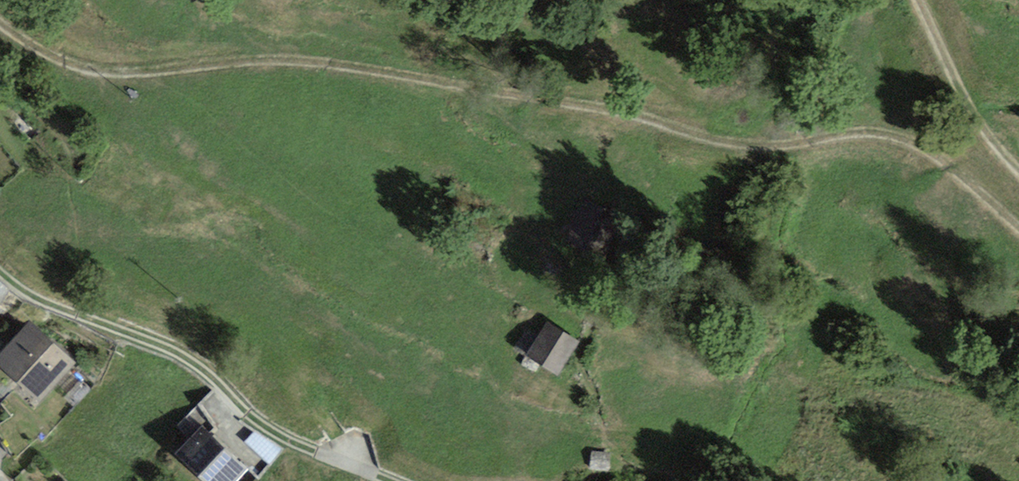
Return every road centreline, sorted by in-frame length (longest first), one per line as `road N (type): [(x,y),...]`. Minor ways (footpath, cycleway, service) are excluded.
road 1 (track): [(812,143),(782,148),(709,139),(618,111),(356,68),(238,62),(112,74),(61,60),(0,25)]
road 2 (track): [(0,275),(51,306),(172,350),(245,413),(308,448)]
road 3 (track): [(1018,233),(932,155),(897,136),(862,132),(812,143)]

